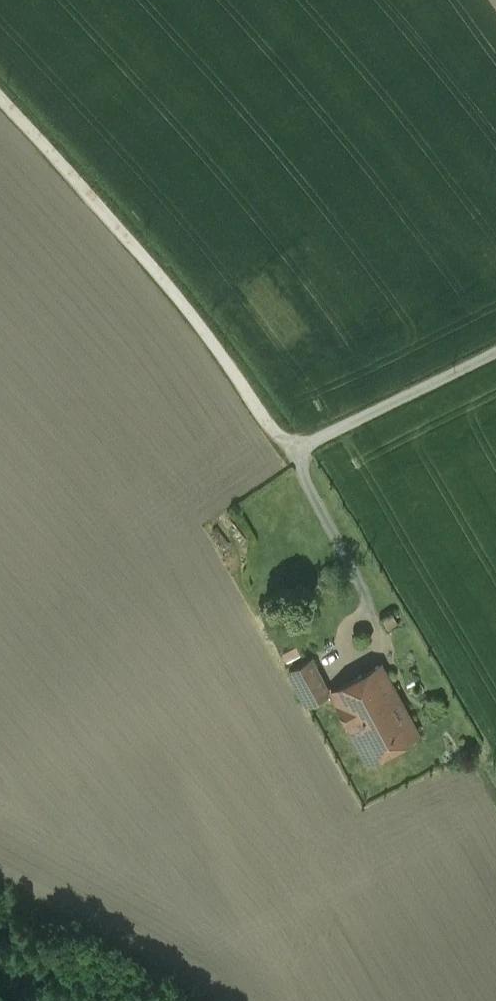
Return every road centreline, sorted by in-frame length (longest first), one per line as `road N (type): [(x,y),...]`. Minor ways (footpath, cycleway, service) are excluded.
road 1 (unclassified): [(293,440),(339,429),(495,351)]

